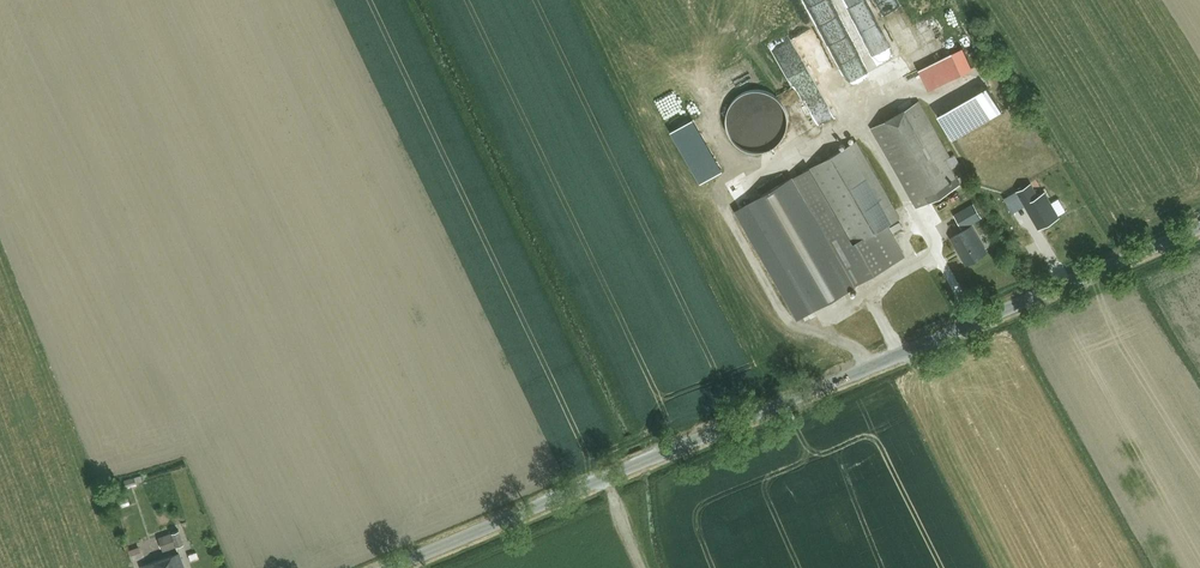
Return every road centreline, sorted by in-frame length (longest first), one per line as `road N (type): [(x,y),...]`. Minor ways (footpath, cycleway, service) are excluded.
road 1 (tertiary): [(1199,229),(387,567)]

